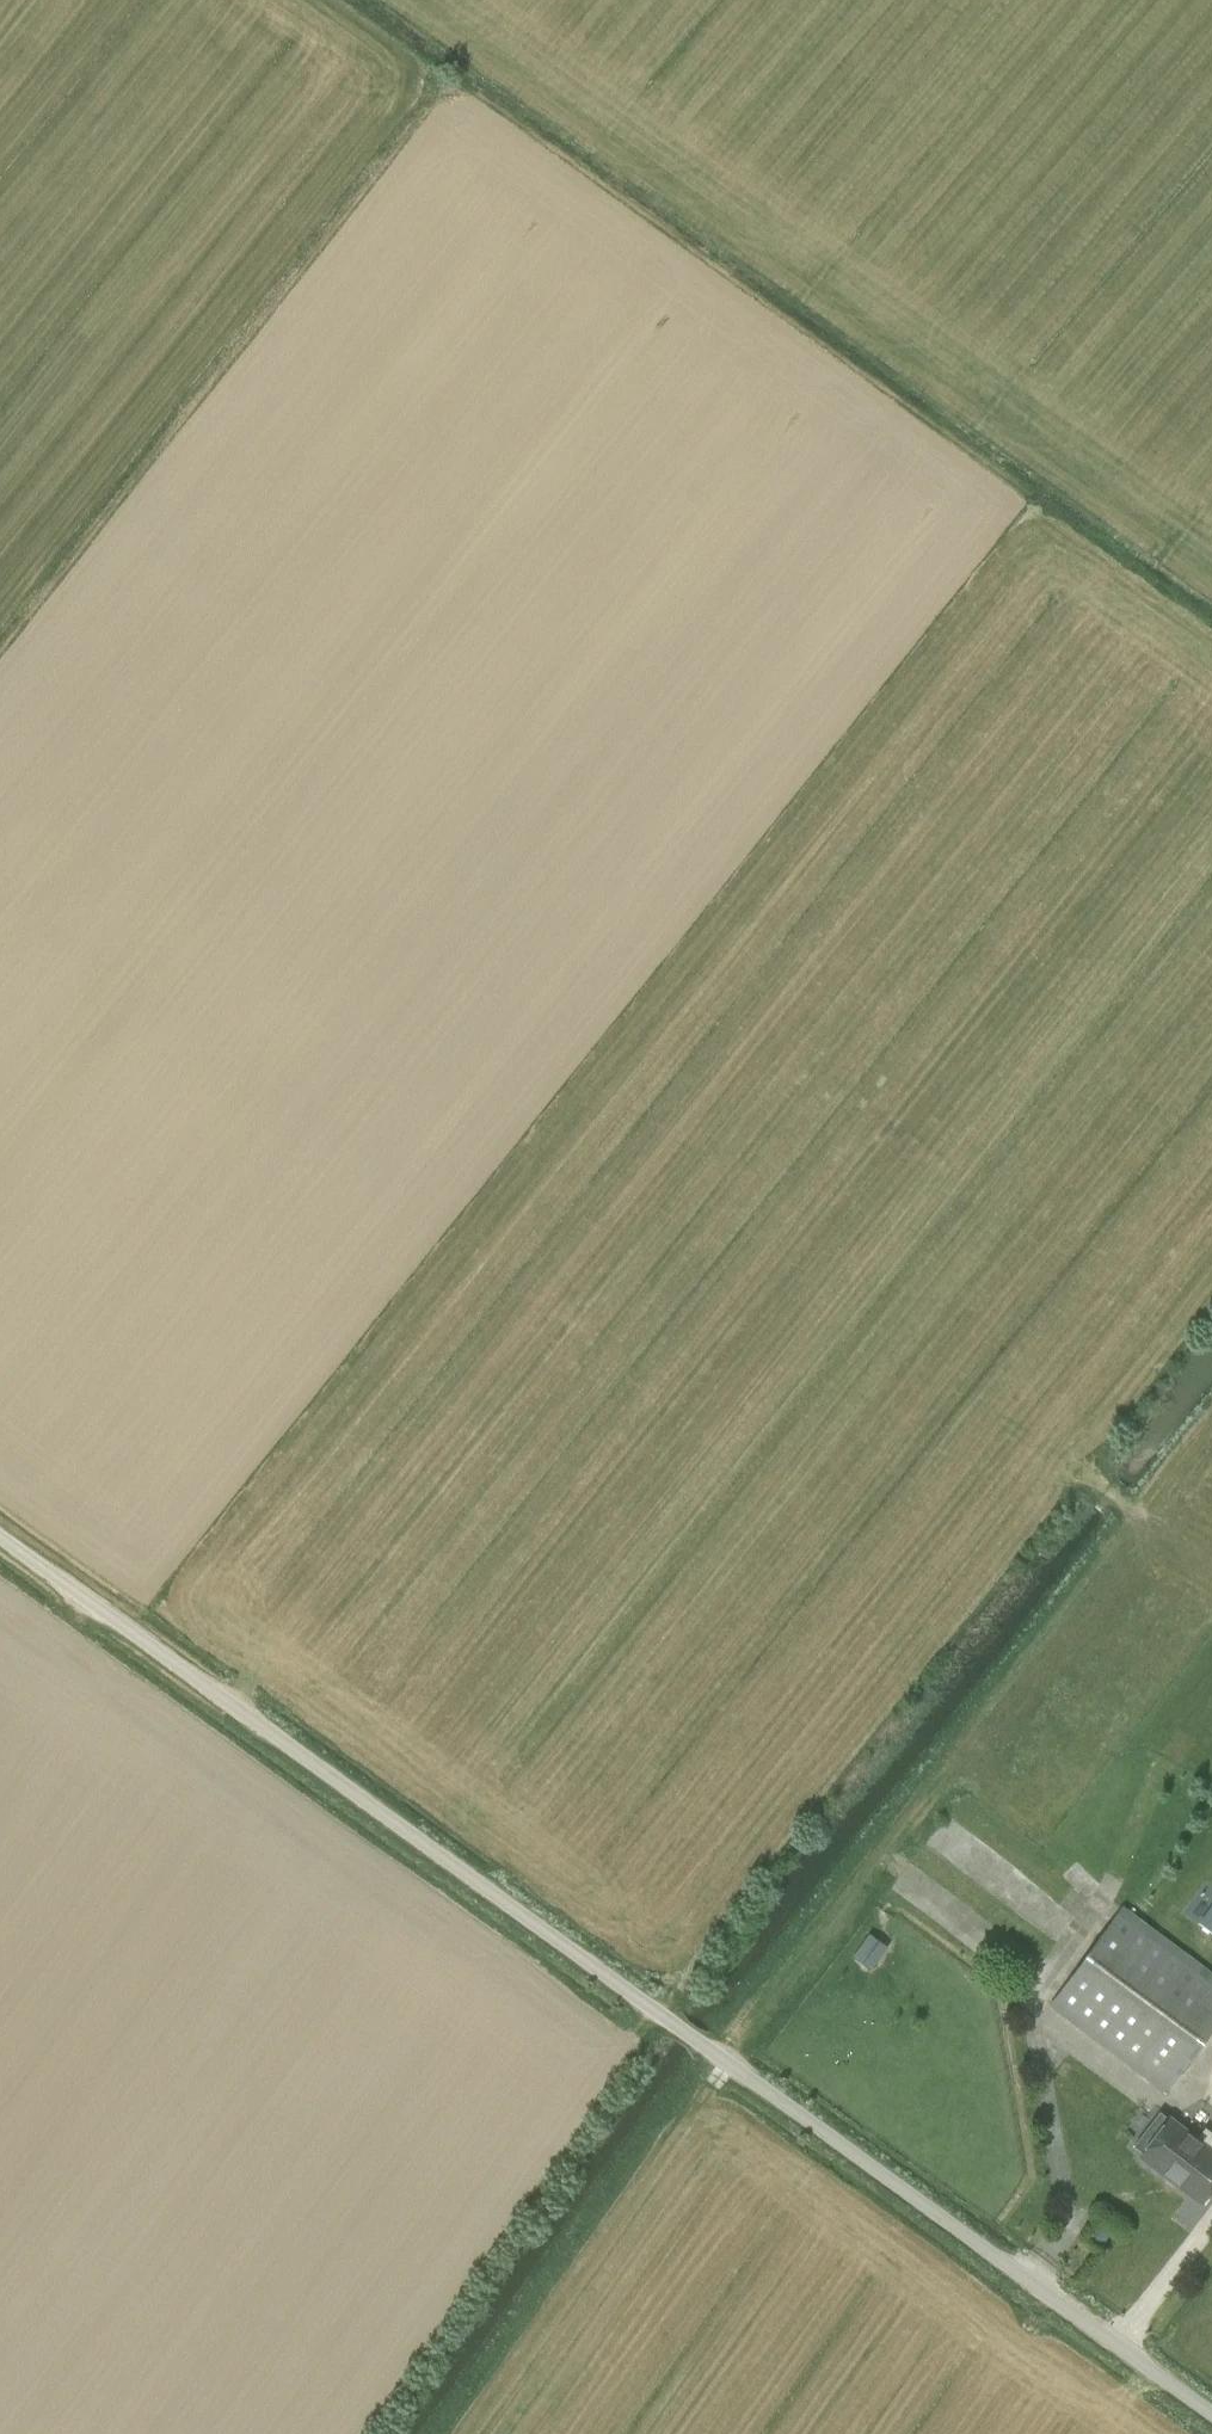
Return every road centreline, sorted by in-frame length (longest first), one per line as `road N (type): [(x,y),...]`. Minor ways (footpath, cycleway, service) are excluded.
road 1 (unclassified): [(1211,2411),(0,1536)]

